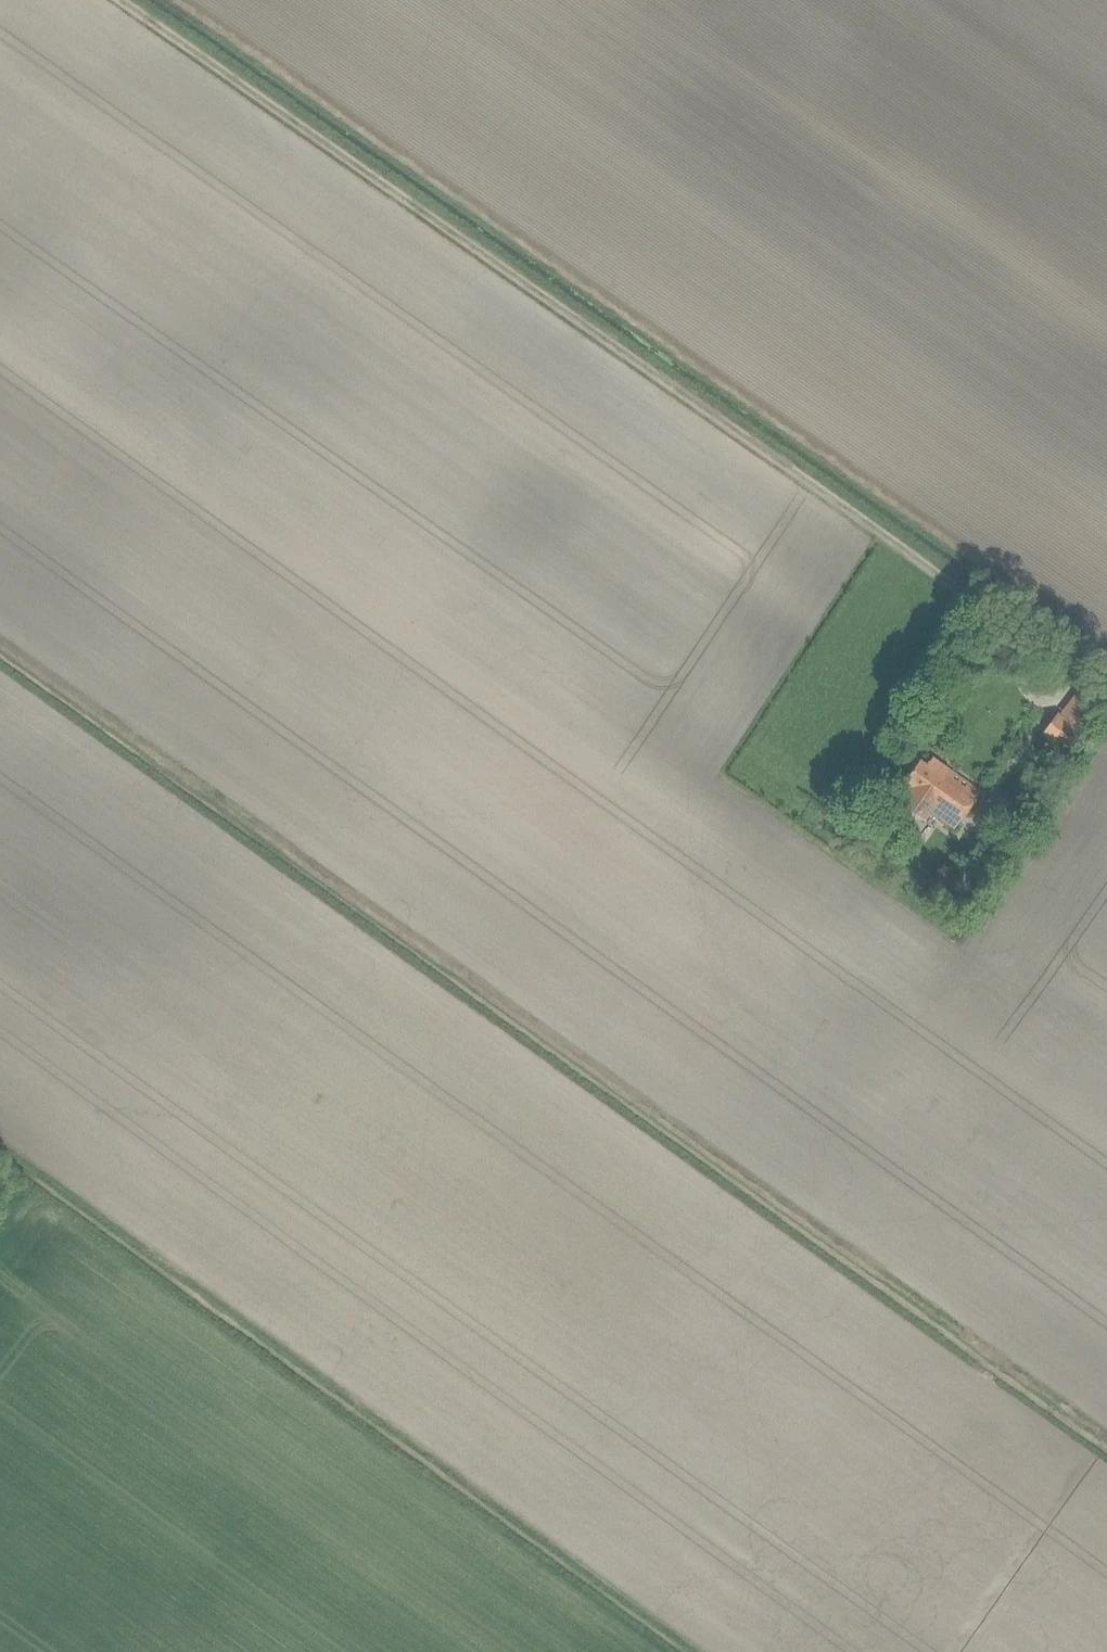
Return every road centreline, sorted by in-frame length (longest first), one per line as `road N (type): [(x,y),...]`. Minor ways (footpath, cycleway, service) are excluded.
road 1 (track): [(118,0),(972,598)]

